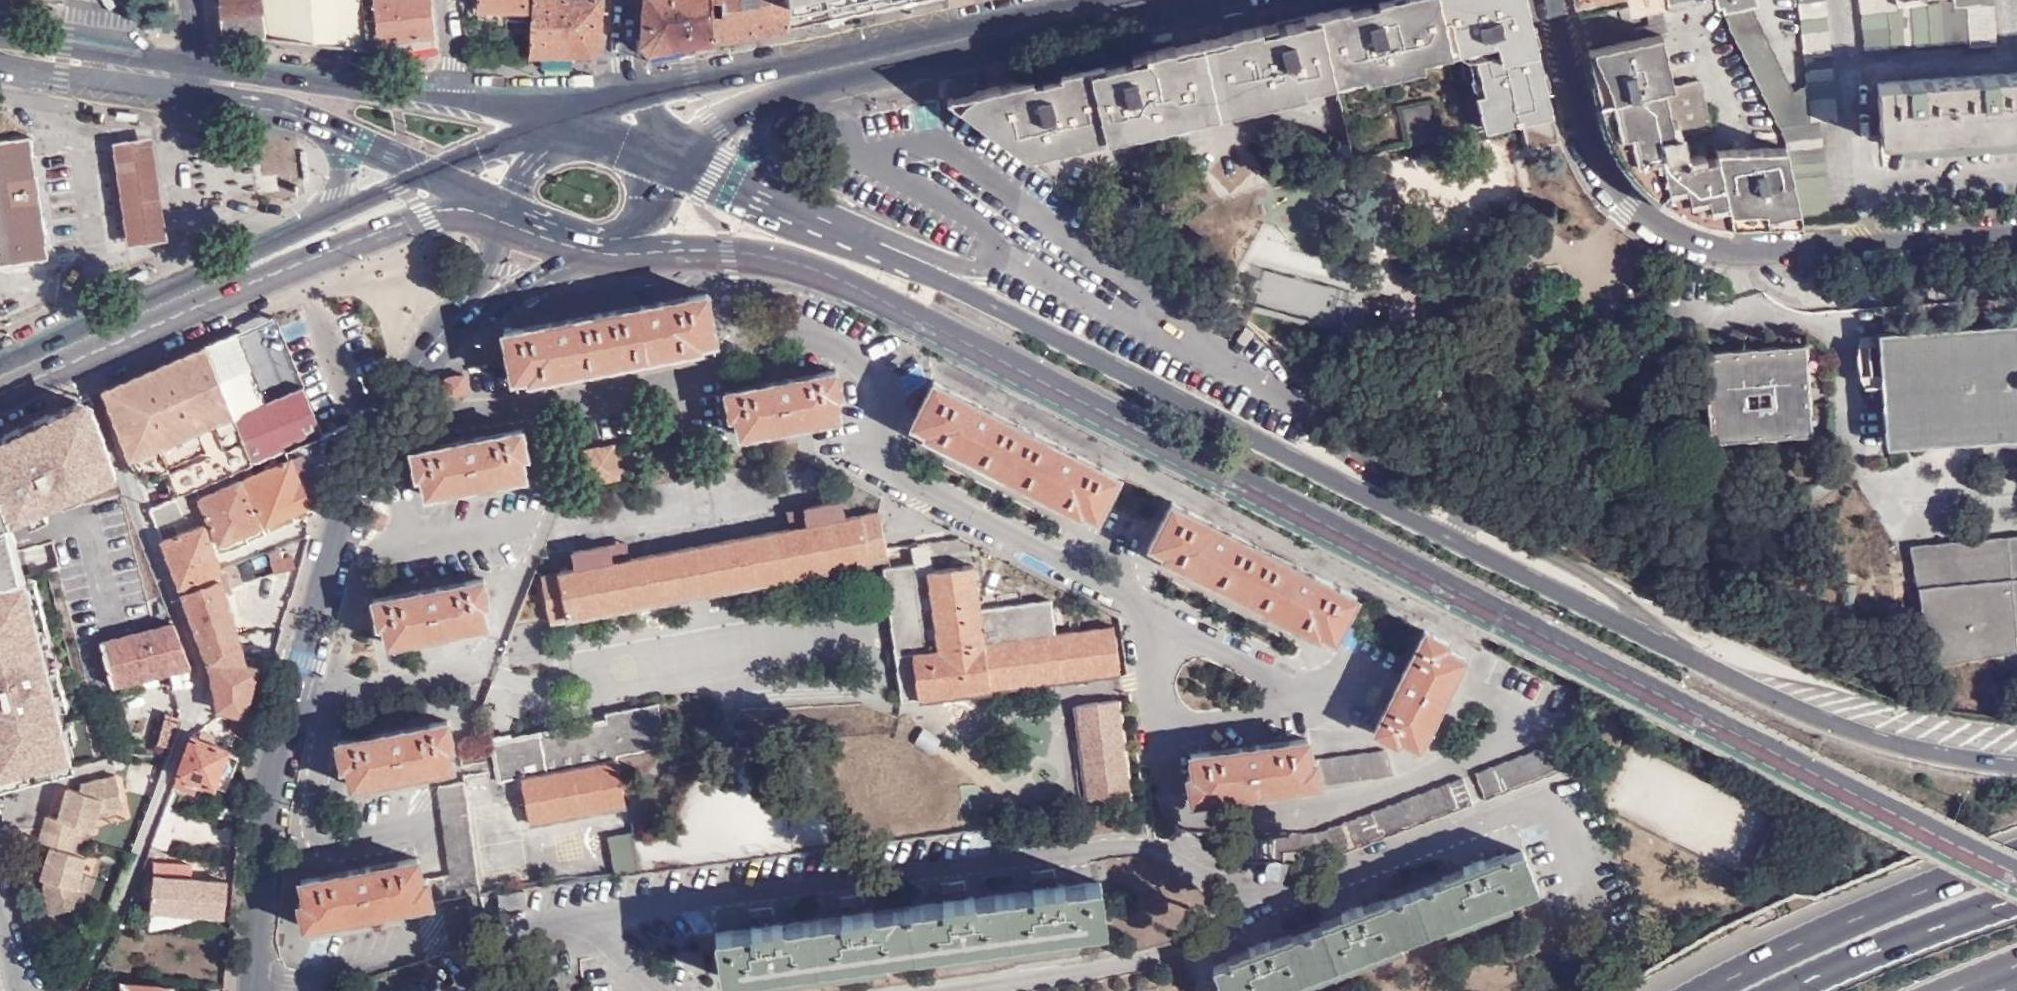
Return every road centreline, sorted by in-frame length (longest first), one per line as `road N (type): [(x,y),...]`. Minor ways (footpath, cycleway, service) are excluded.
road 1 (primary): [(610,247),(731,245),(819,262),(2016,872)]
road 2 (primary): [(2016,766),(1880,742),(1742,683),(879,247),(755,193)]
road 3 (tertiary): [(249,990),(271,769),(347,521),(427,352),(465,311)]
road 4 (residential): [(1546,0),(1576,137),(1602,187),(1632,221),(1685,247),(1755,252),(2016,235)]
road 5 (primary): [(2016,853),(1856,912),(1681,990)]
road 6 (primary): [(1130,0),(815,70)]
road 7 (primary): [(451,98),(183,75)]
road 8 (primary): [(0,383),(237,271)]
road 9 (primary): [(237,271),(475,193)]
road 10 (motorway): [(2016,900),(1787,990)]
road 11 (primary): [(183,75),(0,49)]
road 12 (primary): [(815,70),(635,95)]
road 13 (primary): [(183,75),(337,134)]
road 14 (tertiary): [(465,311),(579,271),(610,247)]
road 15 (primary): [(545,126),(432,174)]

